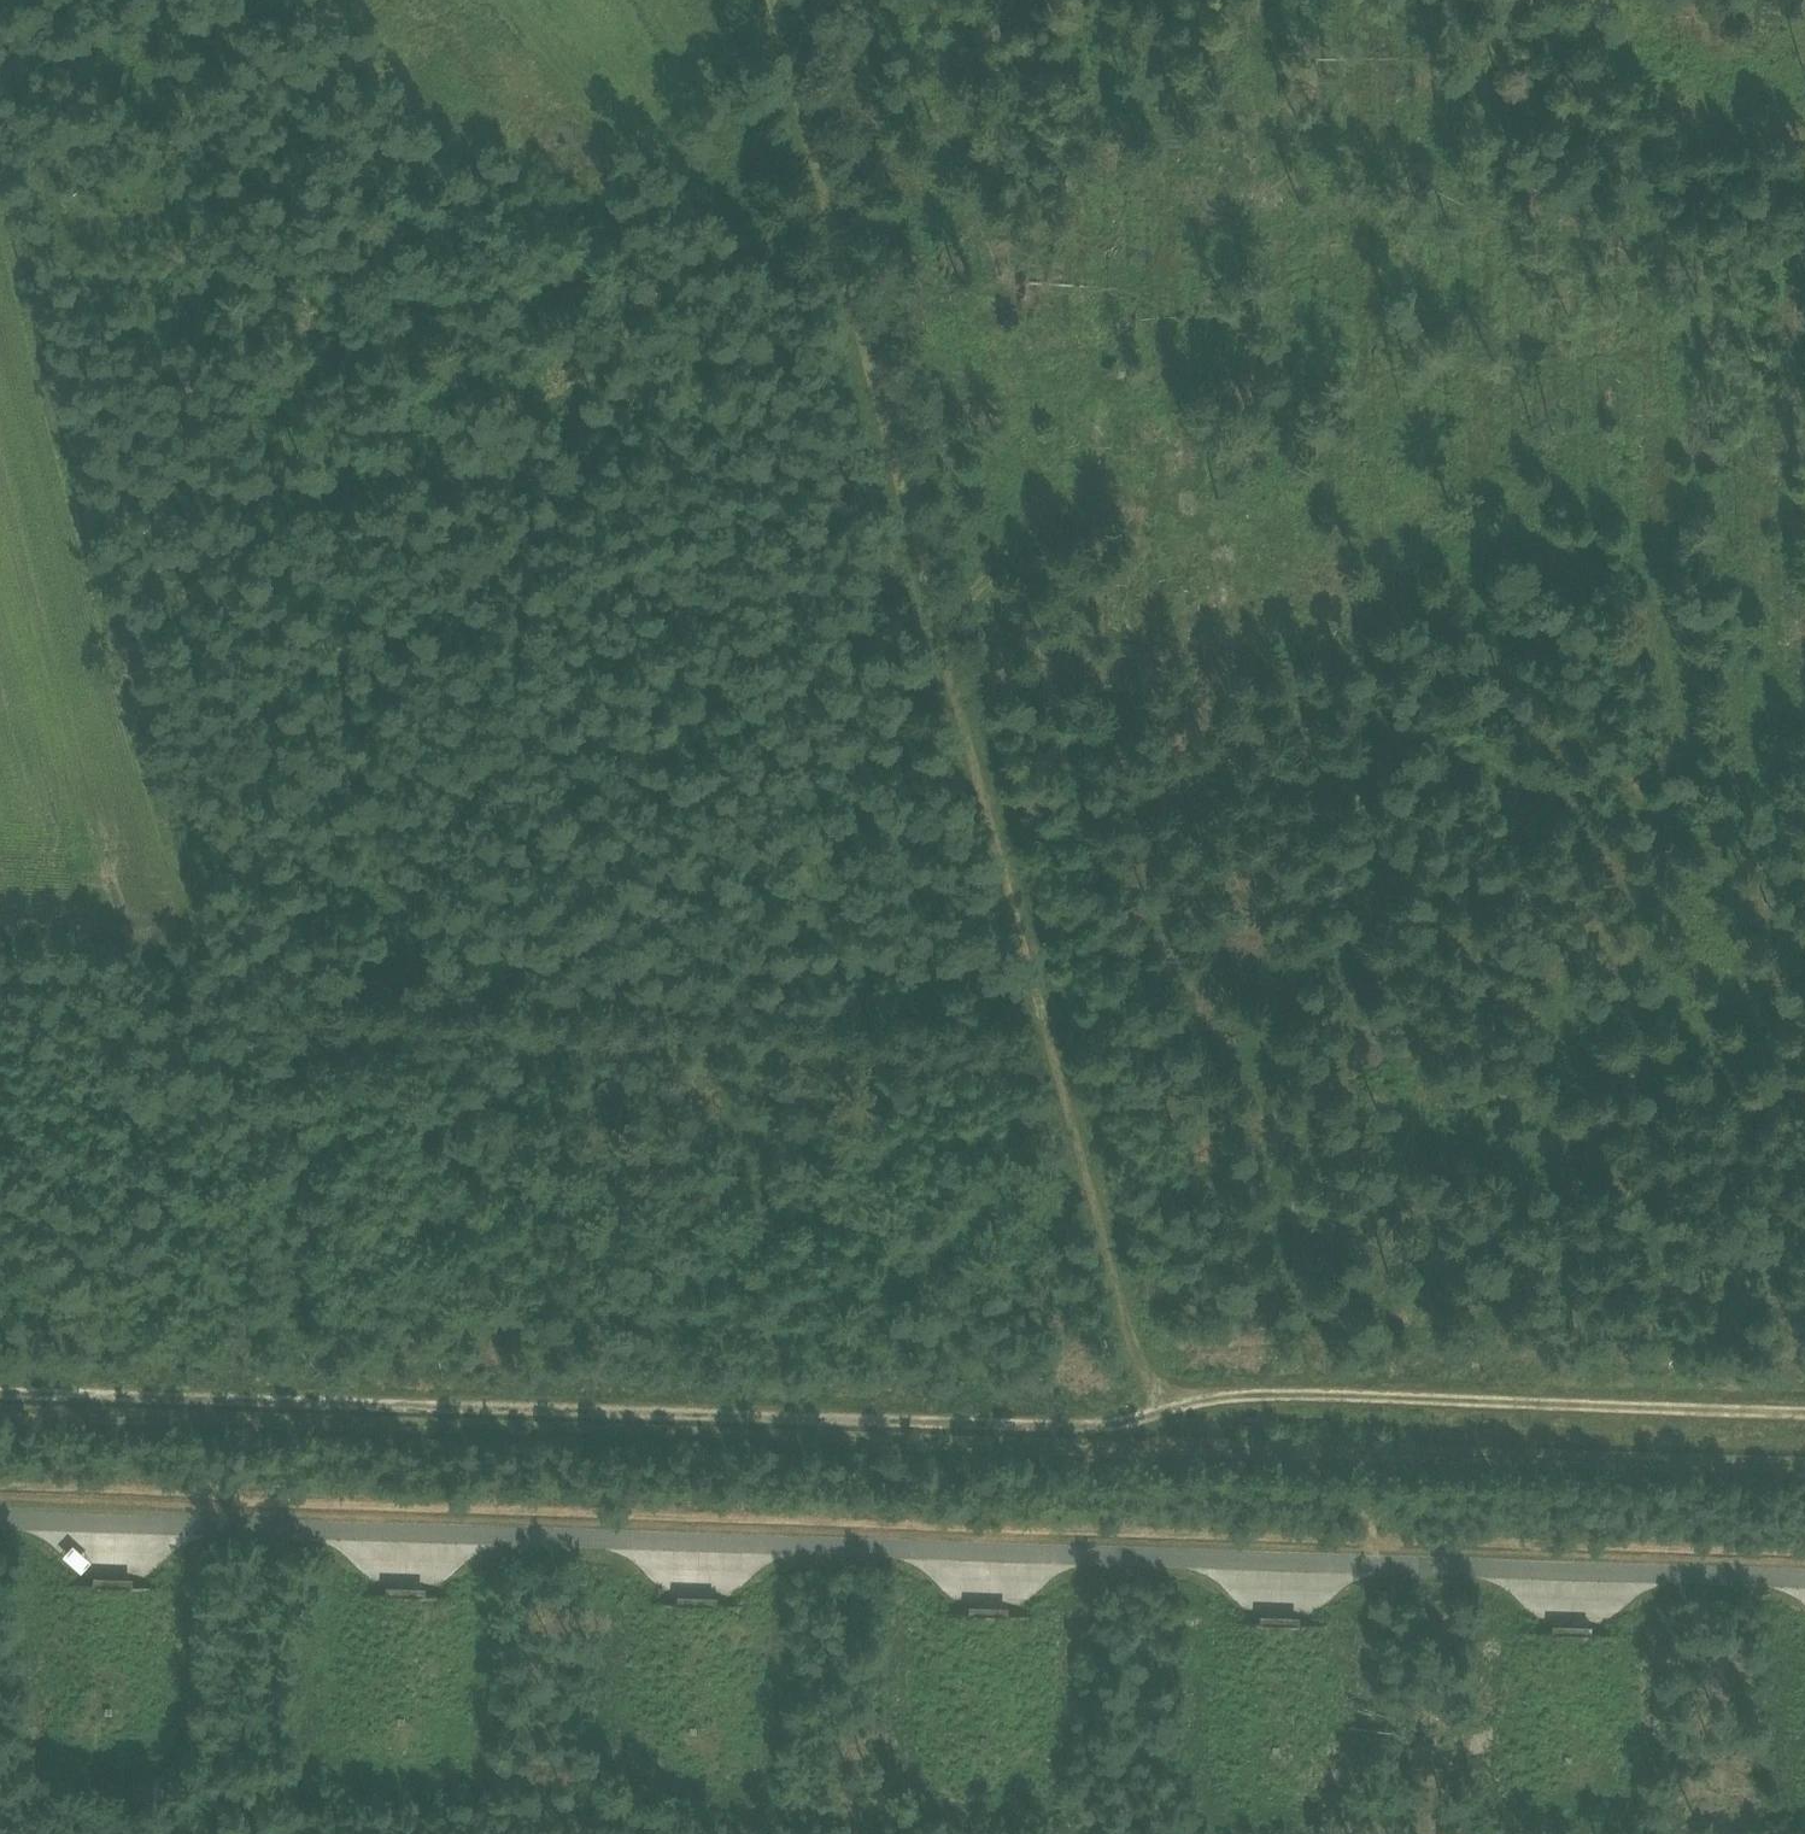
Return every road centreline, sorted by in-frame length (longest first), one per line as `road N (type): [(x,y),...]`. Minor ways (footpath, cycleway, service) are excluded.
road 1 (track): [(772,0),(1156,1416)]
road 2 (track): [(0,1394),(1114,1432),(1156,1416)]
road 3 (track): [(1156,1416),(1198,1399),(1804,1418)]

